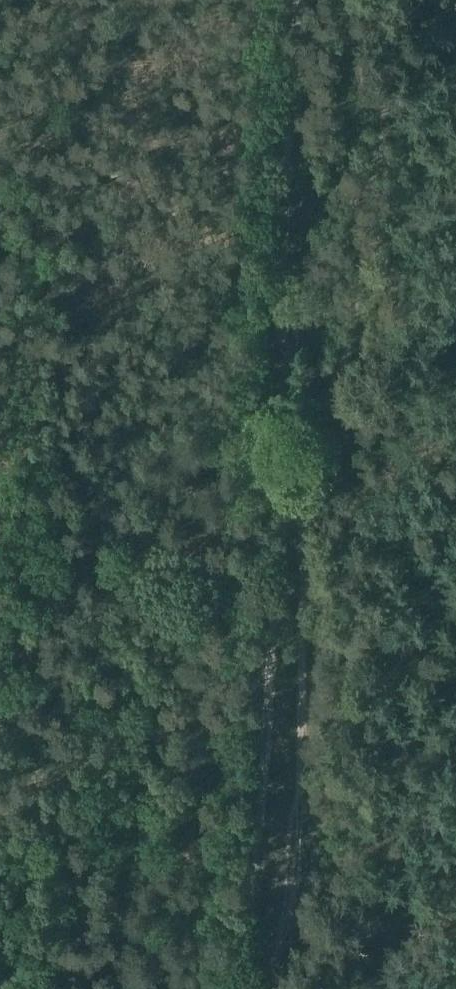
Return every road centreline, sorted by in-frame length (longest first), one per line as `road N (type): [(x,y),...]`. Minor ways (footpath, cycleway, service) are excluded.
road 1 (track): [(246,988),(280,578),(291,138)]
road 2 (track): [(0,106),(291,138)]
road 3 (track): [(291,138),(298,0)]

